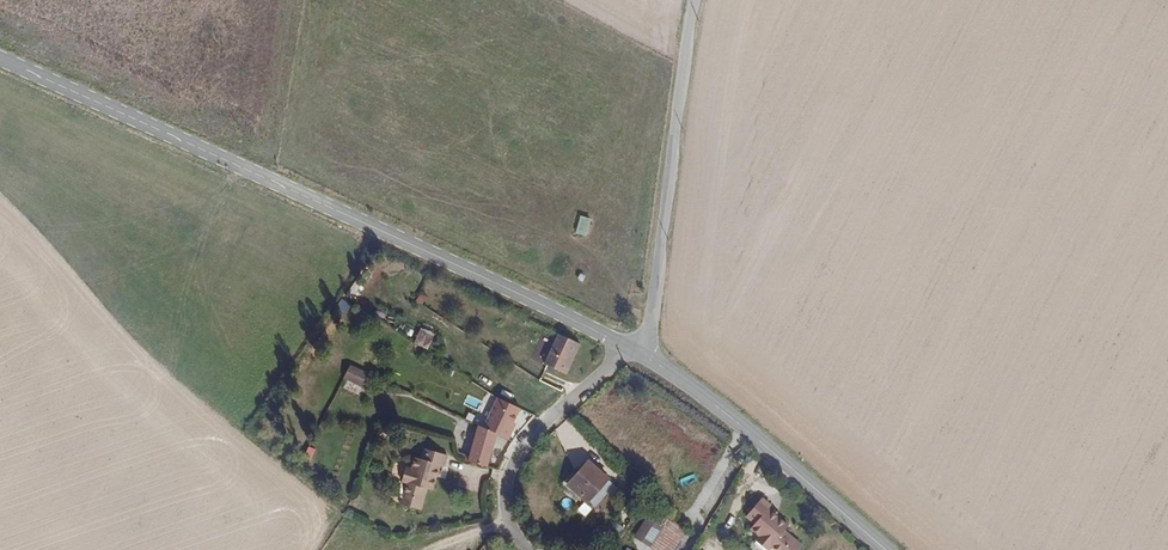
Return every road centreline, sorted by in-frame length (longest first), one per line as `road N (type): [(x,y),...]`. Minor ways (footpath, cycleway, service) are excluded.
road 1 (tertiary): [(630,345),(0,62)]
road 2 (unclassified): [(693,0),(645,331),(630,345)]
road 3 (tertiary): [(884,549),(723,409),(630,345)]
road 4 (unclassified): [(523,549),(503,508),(510,465),(536,430),(630,345)]

